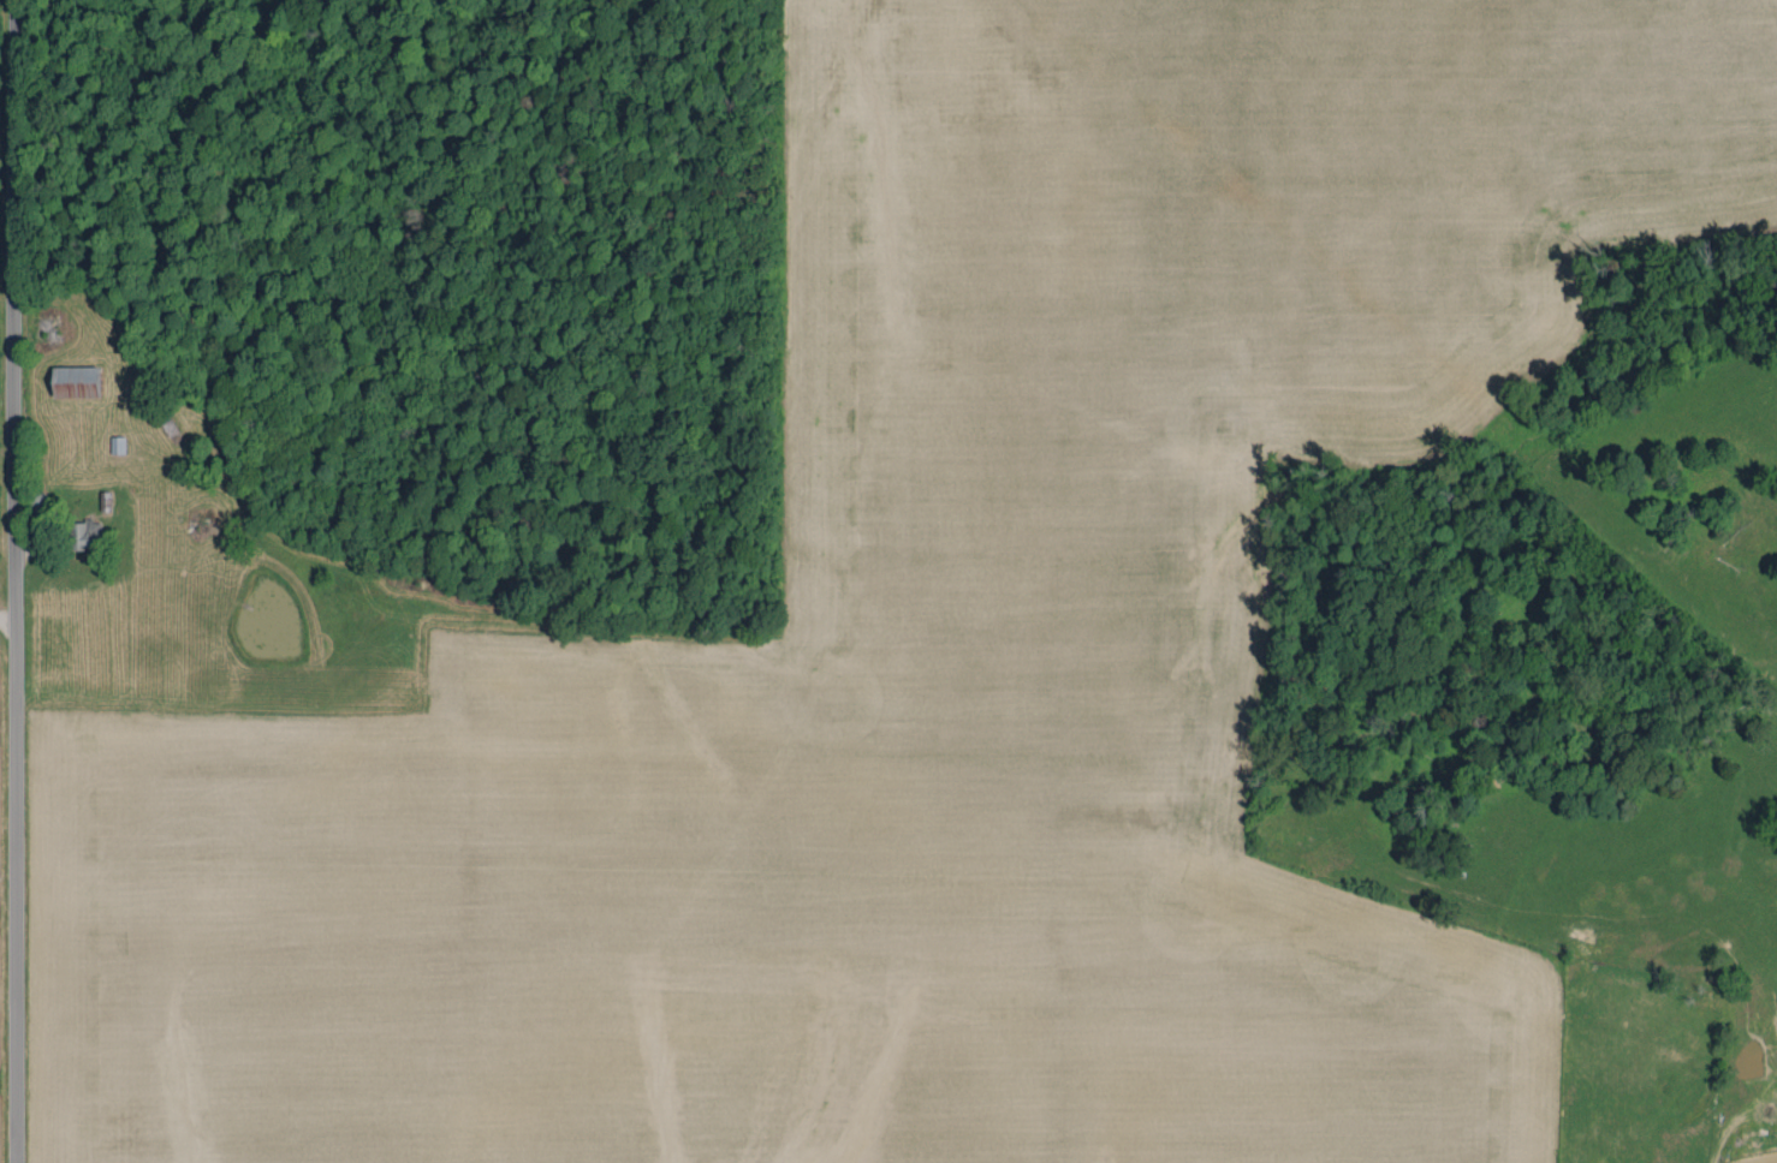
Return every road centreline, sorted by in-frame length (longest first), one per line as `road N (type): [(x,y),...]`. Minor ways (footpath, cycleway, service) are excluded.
road 1 (tertiary): [(16,0),(18,1063)]

